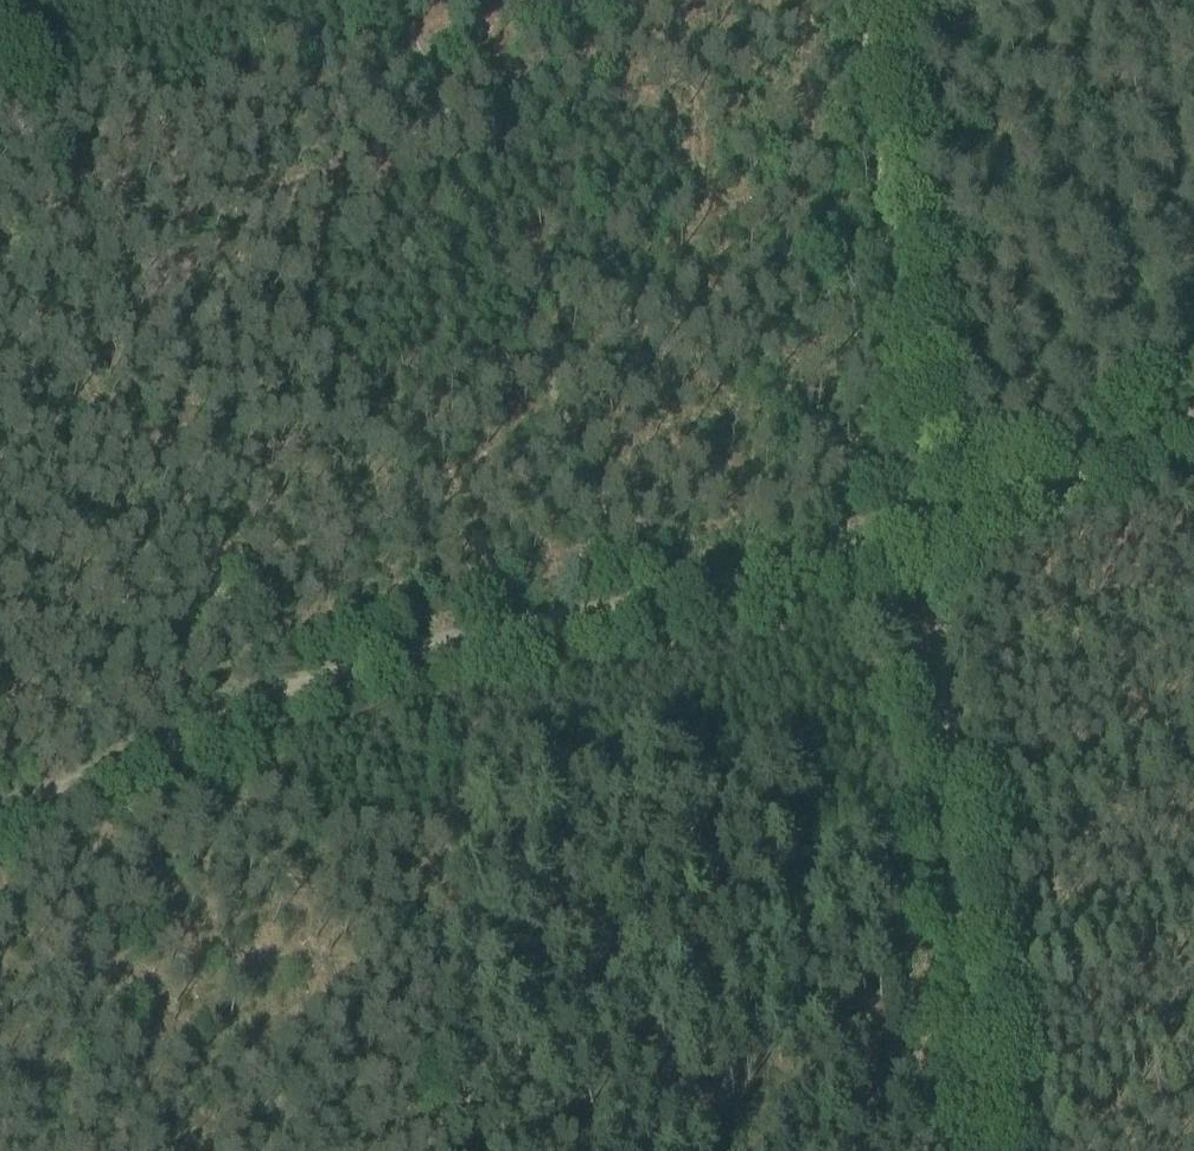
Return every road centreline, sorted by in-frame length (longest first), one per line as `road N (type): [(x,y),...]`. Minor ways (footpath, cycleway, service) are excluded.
road 1 (track): [(0,77),(275,710)]
road 2 (track): [(0,803),(344,667),(634,600)]
road 3 (track): [(634,600),(394,0)]
road 4 (track): [(939,559),(998,1150)]
road 5 (track): [(634,600),(934,534),(1193,426)]
road 6 (track): [(939,559),(913,429),(866,0)]
road 7 (track): [(102,789),(49,1150)]

